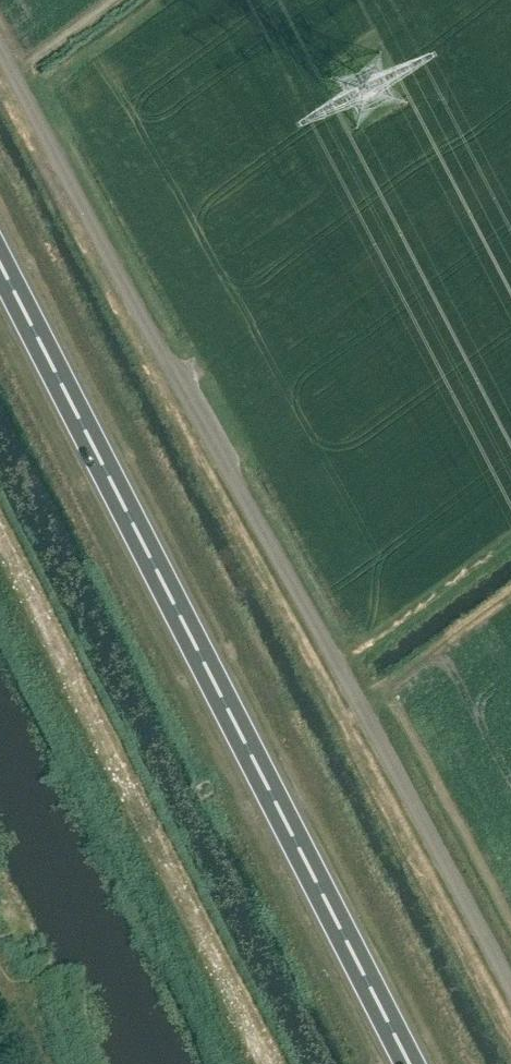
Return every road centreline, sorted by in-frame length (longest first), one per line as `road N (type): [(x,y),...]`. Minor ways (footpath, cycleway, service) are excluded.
road 1 (unclassified): [(510,991),(0,60)]
road 2 (trunk): [(423,1063),(0,252)]

